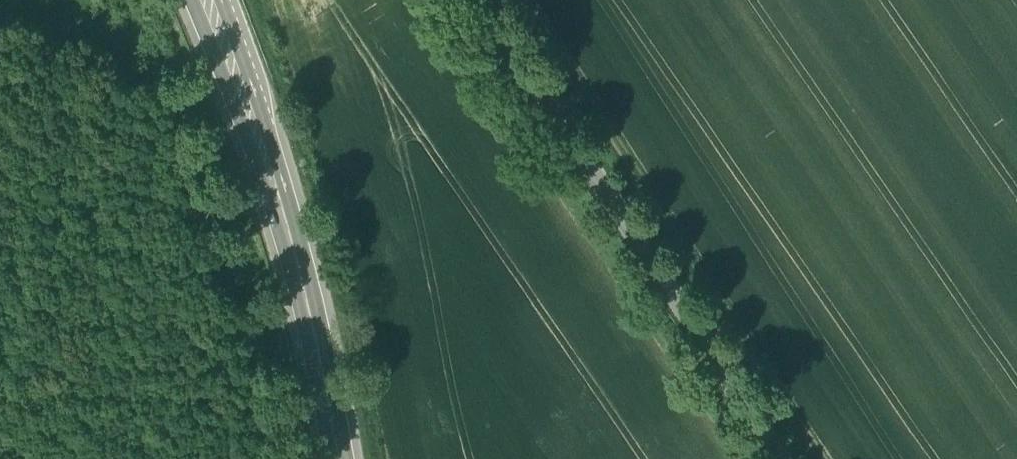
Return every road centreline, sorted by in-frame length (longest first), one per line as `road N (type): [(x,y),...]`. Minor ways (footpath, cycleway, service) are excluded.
road 1 (unclassified): [(781,458),(479,0)]
road 2 (track): [(822,458),(525,0)]
road 3 (secondary): [(340,458),(278,185),(210,0)]

